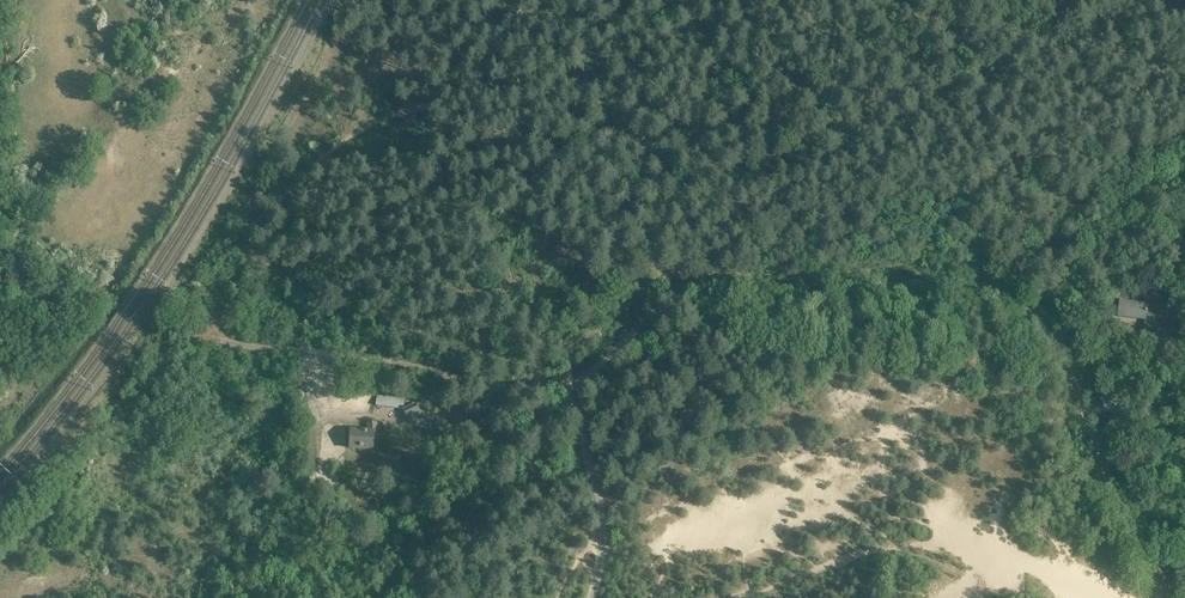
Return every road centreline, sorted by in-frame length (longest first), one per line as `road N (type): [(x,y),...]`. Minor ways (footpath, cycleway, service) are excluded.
road 1 (track): [(305,352),(476,382),(577,390)]
road 2 (track): [(305,352),(314,403),(328,419),(390,421)]
road 3 (track): [(172,330),(305,352)]

